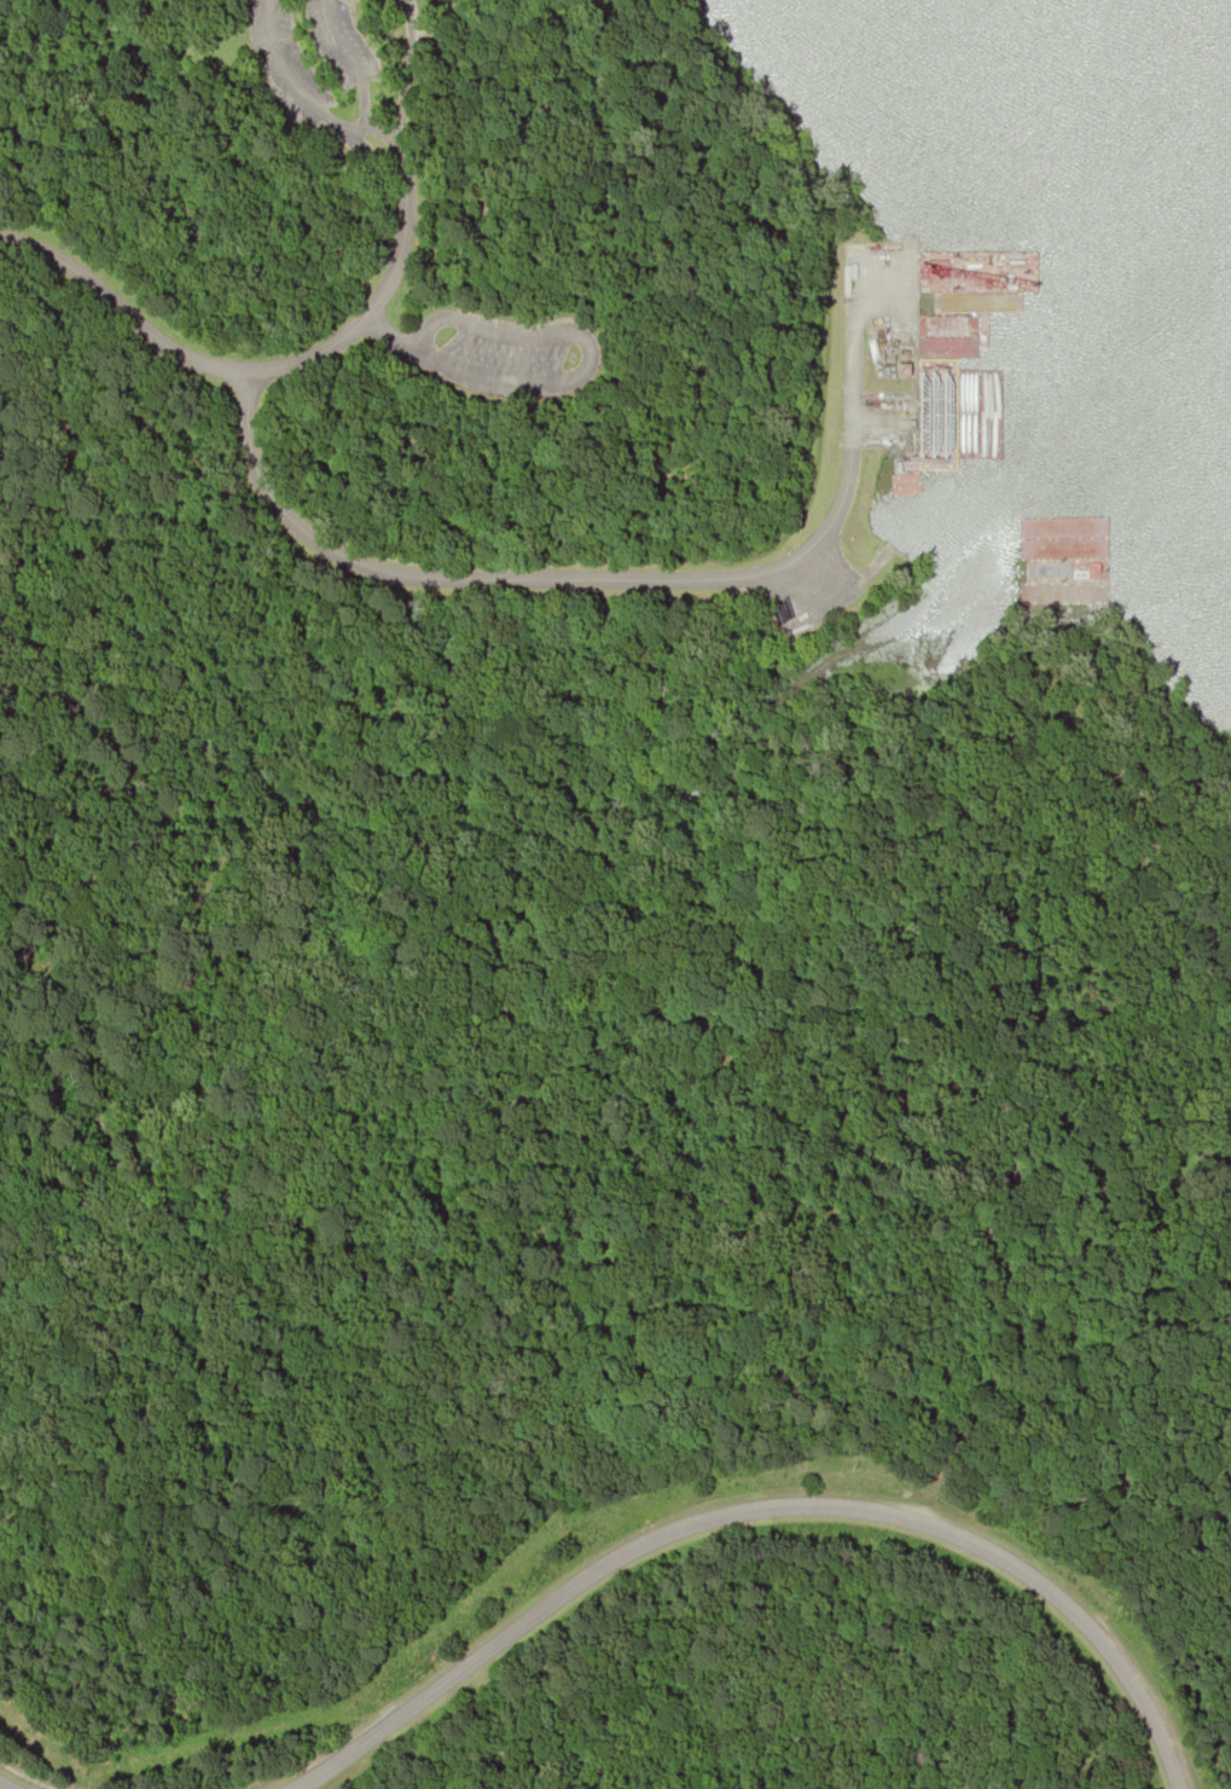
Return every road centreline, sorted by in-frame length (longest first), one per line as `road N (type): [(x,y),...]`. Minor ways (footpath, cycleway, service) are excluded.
road 1 (residential): [(1177,1788),(1131,1674),(1082,1619),(1011,1563),(923,1518),(830,1503),(713,1521),(622,1553),(291,1788)]
road 2 (residential): [(250,369),(245,422),(252,470),(277,508),(349,560),(396,574),(459,578),(721,578),(768,569),(805,549),(842,493),(849,301)]
road 3 (residential): [(0,239),(35,247),(77,273),(179,355),(250,369),(296,361),(342,337),(372,306),(395,260),(403,207),(397,150)]
road 4 (residential): [(269,0),(275,54),(300,98),(327,120),(383,134),(397,150),(408,58),(408,18),(398,0)]

